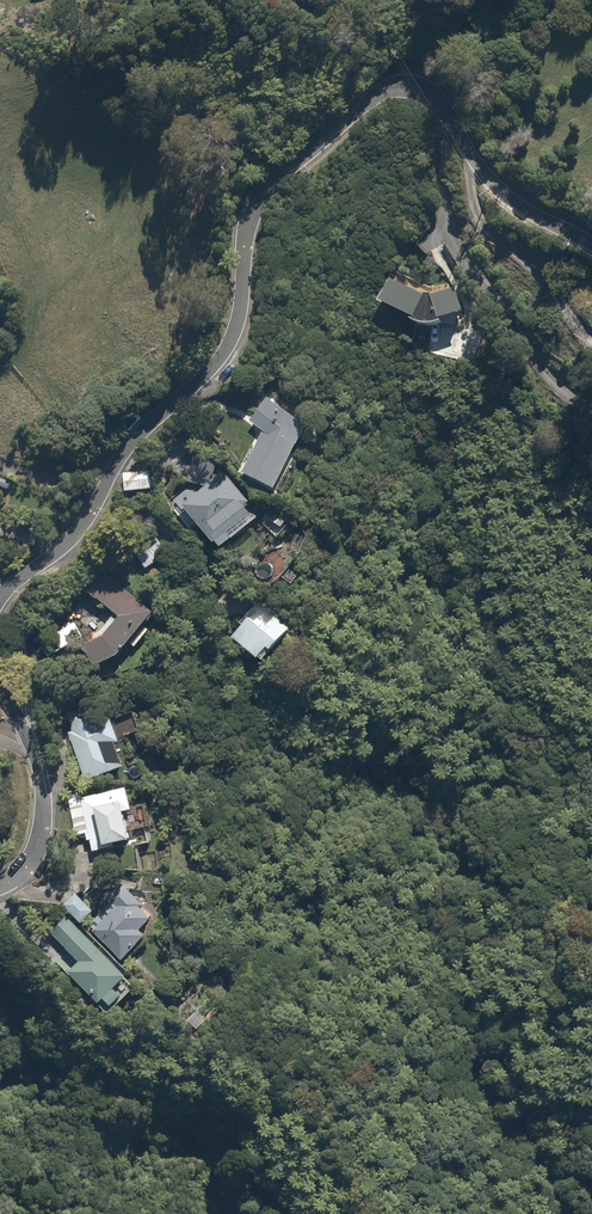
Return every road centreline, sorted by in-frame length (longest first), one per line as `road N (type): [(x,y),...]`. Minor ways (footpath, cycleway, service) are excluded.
road 1 (residential): [(0,598),(68,540),(122,453),(228,342),(253,200),(386,87),(404,83)]
road 2 (residential): [(591,250),(512,201),(431,96),(404,83)]
road 3 (residential): [(0,887),(34,857),(44,816),(38,774),(0,686)]

